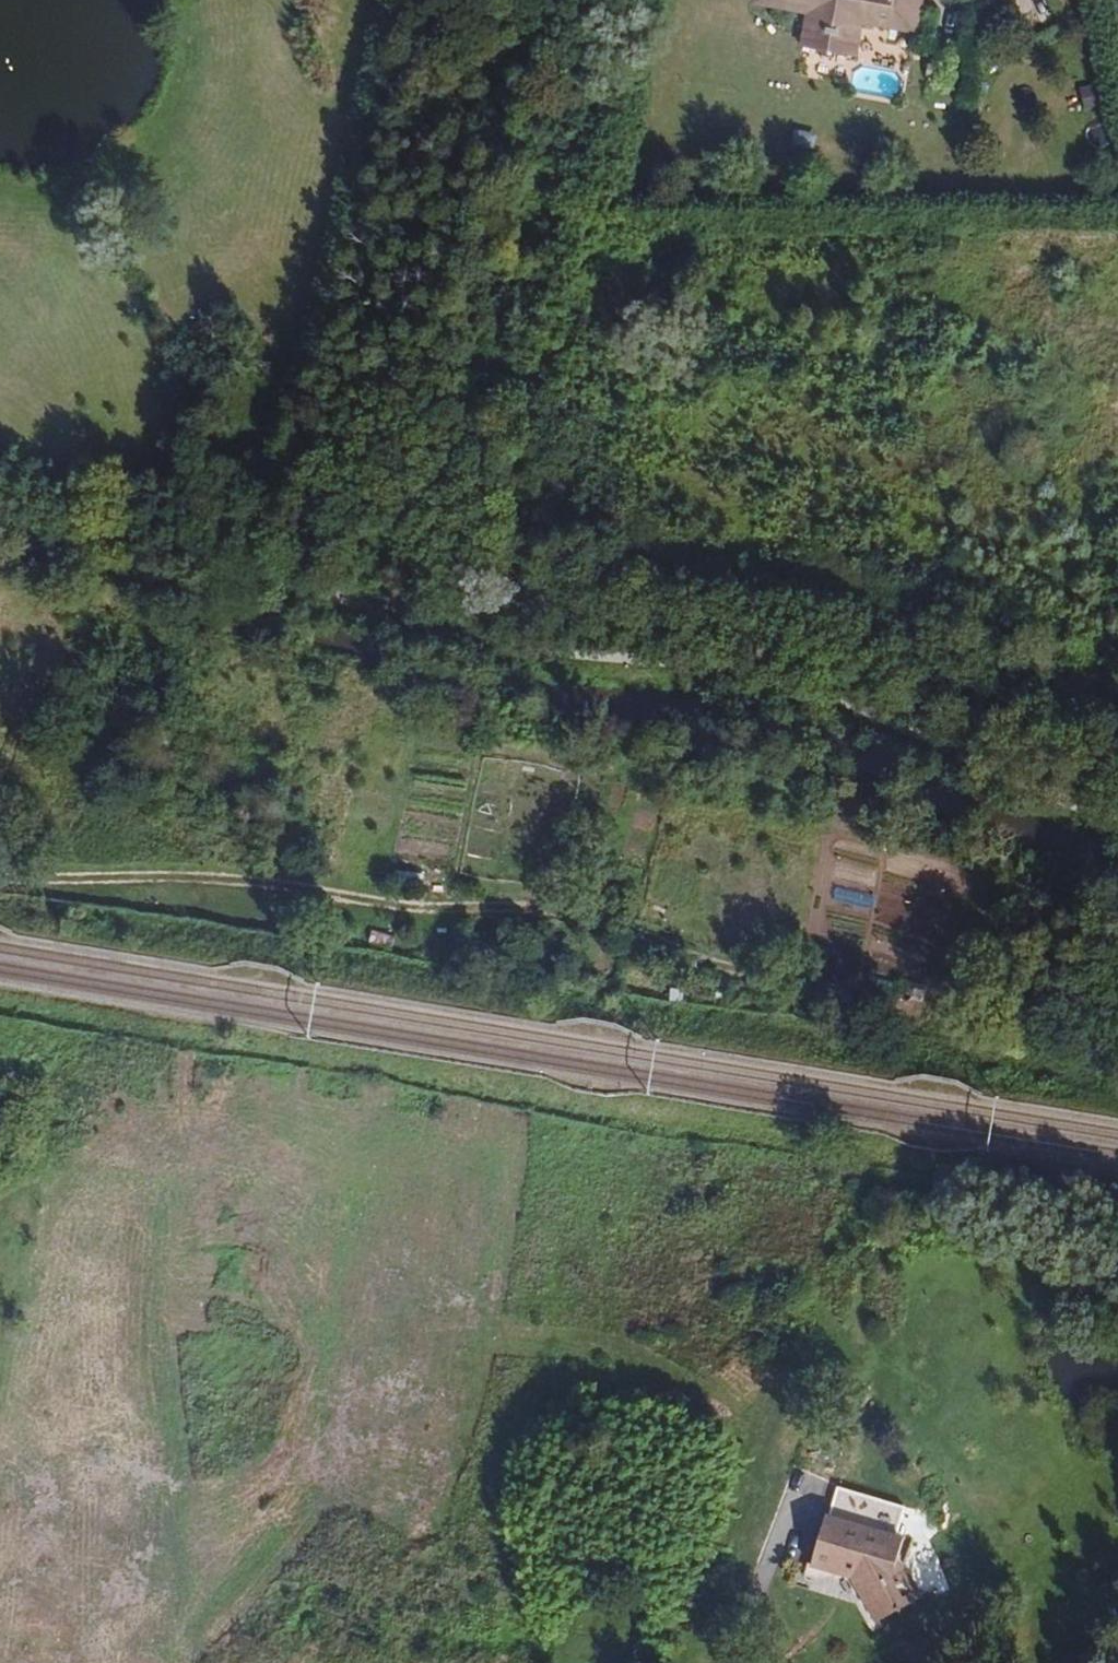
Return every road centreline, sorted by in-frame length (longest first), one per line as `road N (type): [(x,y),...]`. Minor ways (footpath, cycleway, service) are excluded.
road 1 (track): [(770,989),(582,924),(433,917),(228,887),(0,883)]

